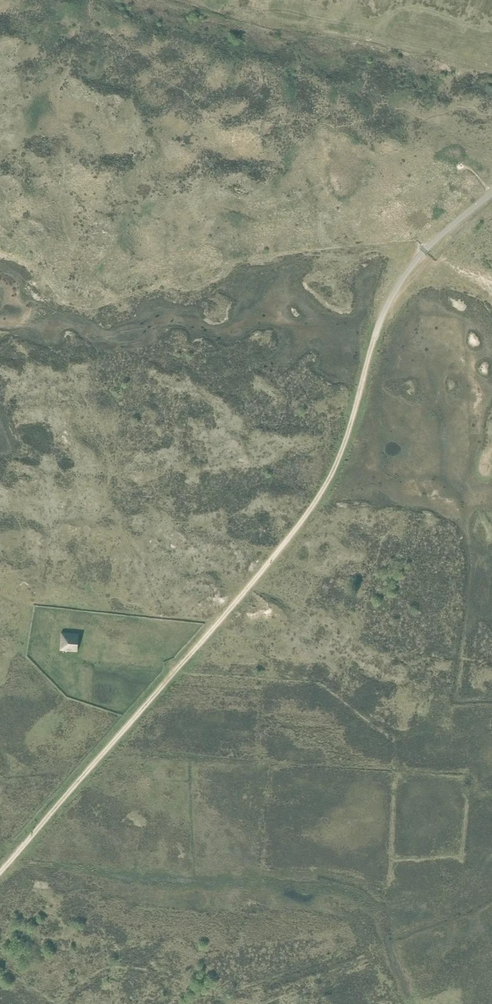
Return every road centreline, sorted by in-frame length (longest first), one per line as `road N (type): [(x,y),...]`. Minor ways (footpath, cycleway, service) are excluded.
road 1 (track): [(491,195),(402,278),(382,318),(340,457),(298,531),(0,870)]

